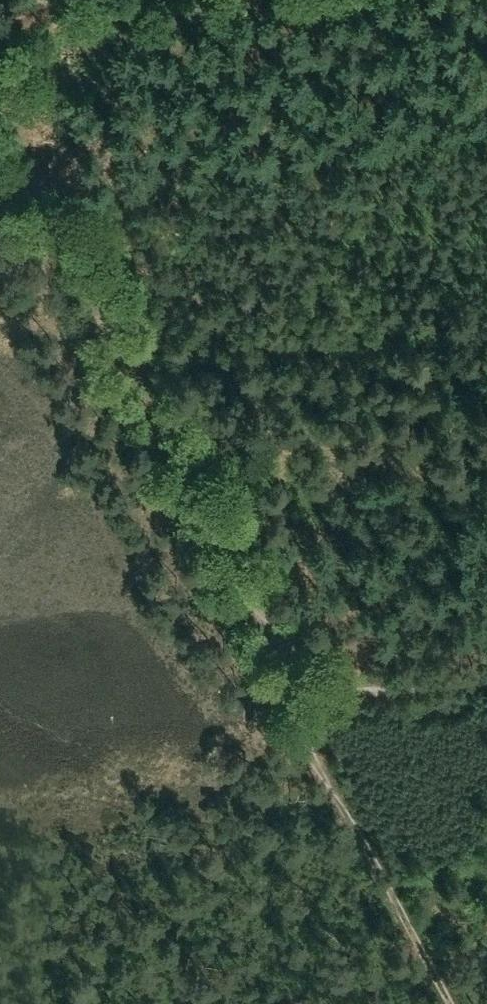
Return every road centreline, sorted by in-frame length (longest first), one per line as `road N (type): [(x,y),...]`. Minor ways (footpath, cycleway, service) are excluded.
road 1 (track): [(298,696),(0,132)]
road 2 (track): [(486,678),(298,696),(457,1003)]

